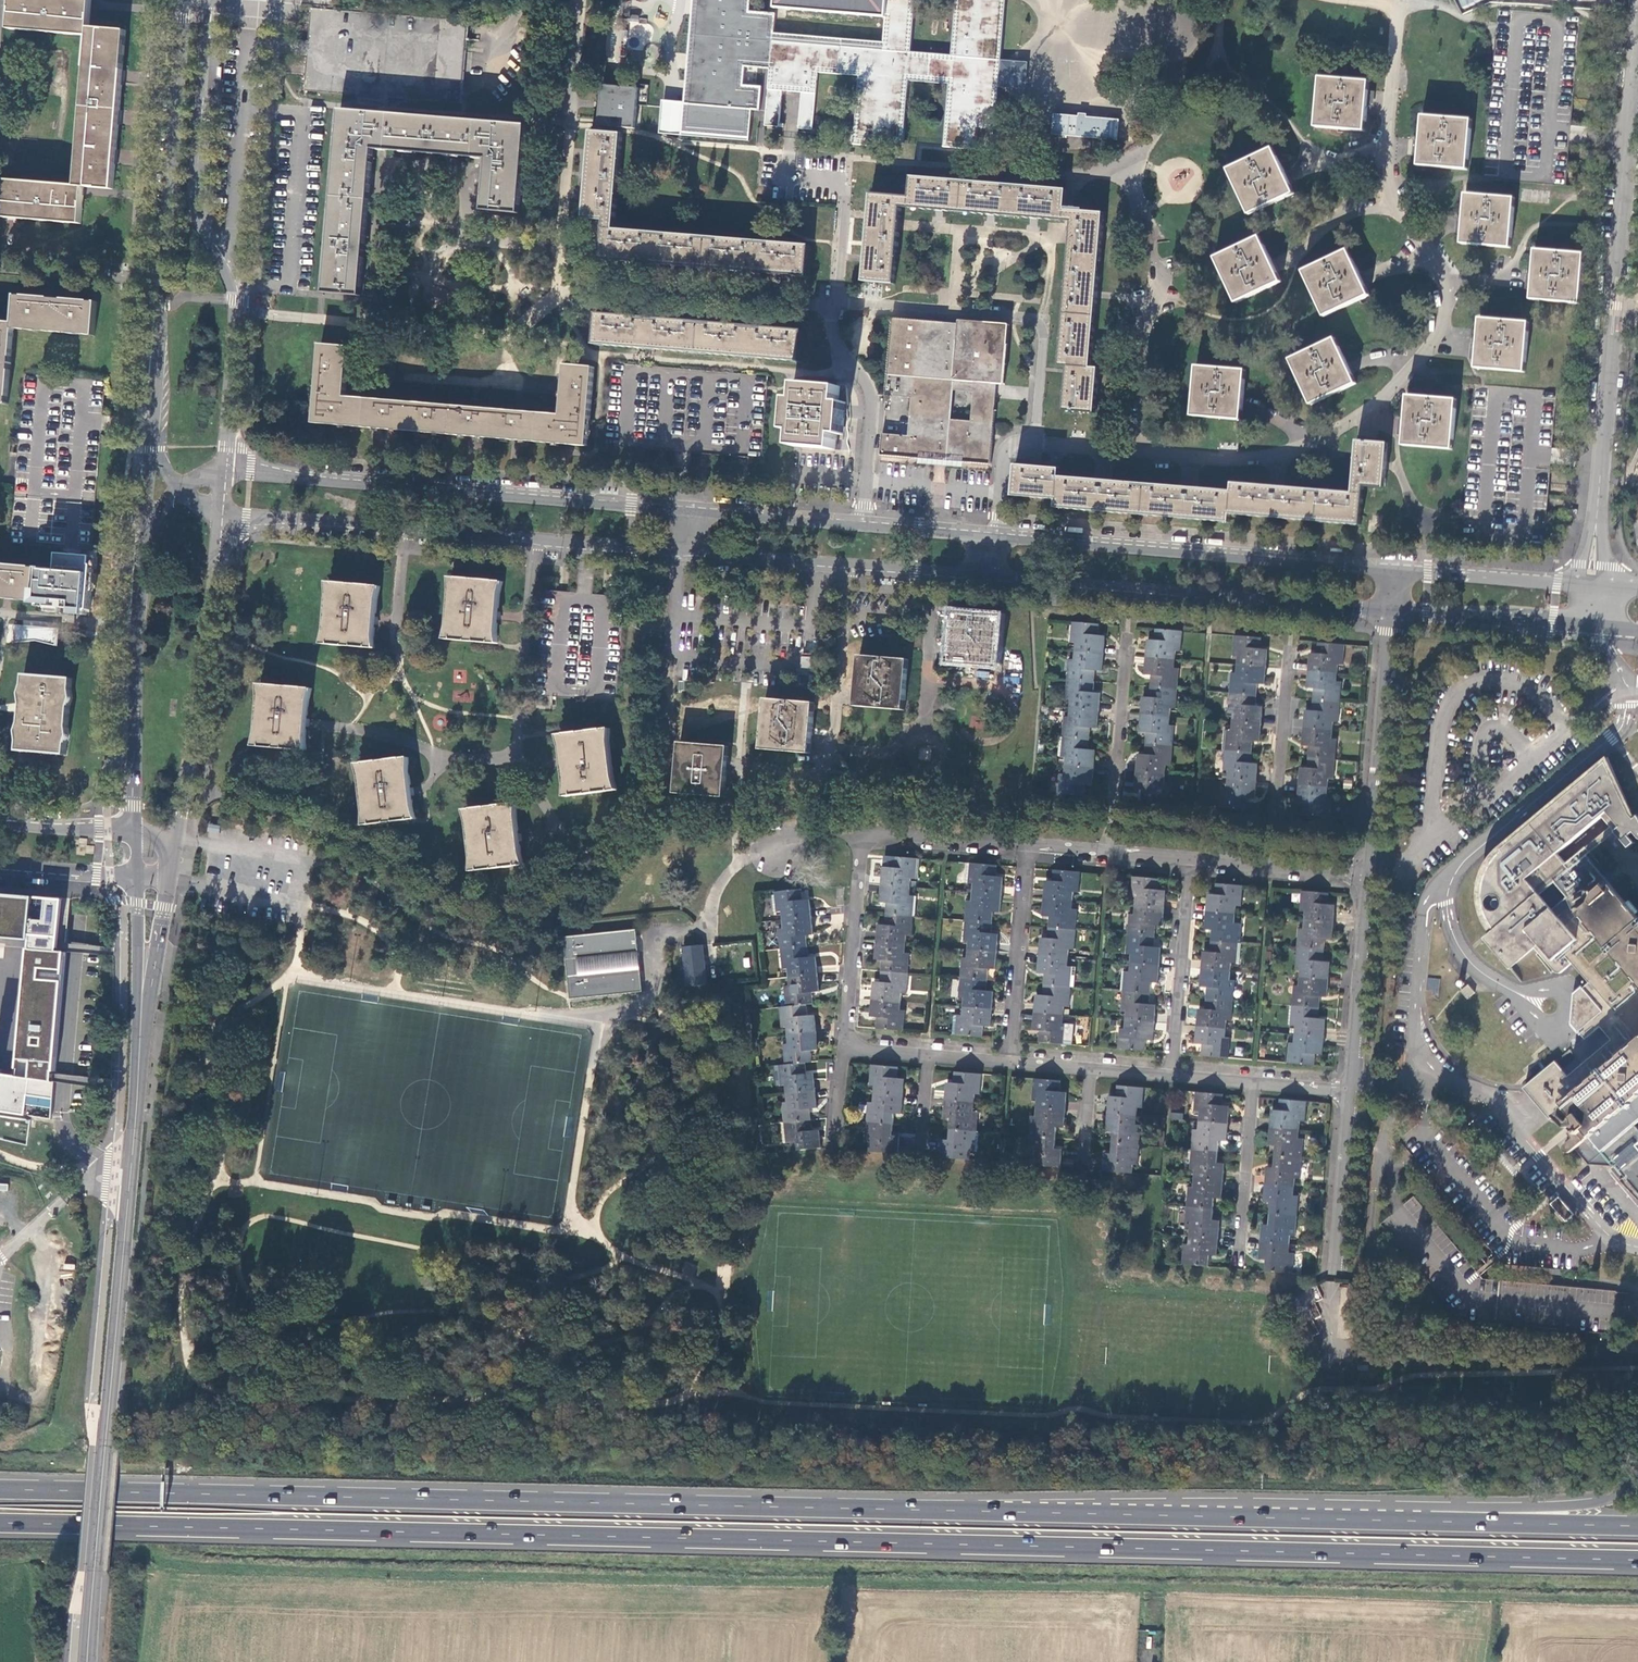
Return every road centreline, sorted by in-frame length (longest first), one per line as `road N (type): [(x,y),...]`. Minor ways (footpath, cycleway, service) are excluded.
road 1 (trunk): [(0,1523),(1637,1560)]
road 2 (trunk): [(1431,1521),(0,1489)]
road 3 (residential): [(1392,85),(1389,187),(1447,281),(1442,329),(1347,429),(1276,454),(1140,459)]
road 4 (tertiary): [(865,526),(391,487),(270,516)]
road 5 (secondary): [(87,1661),(135,1076)]
road 6 (tertiary): [(935,575),(1389,610)]
road 7 (residential): [(1634,76),(1597,512)]
road 8 (tertiary): [(1394,568),(999,536)]
road 9 (residential): [(1029,446),(1043,320),(831,301)]
road 10 (tertiary): [(534,541),(846,569)]
road 11 (residential): [(846,569),(831,778),(741,769)]
road 12 (secondary): [(184,0),(161,280)]
road 13 (residential): [(831,301),(559,278)]
road 14 (residential): [(1368,875),(1389,610)]
road 15 (residential): [(865,526),(873,408),(834,340),(831,301)]
road 16 (secondary): [(161,280),(149,506)]
road 17 (residential): [(1274,866),(1289,644)]
road 18 (residential): [(517,759),(534,541)]
road 19 (residential): [(1106,851),(1130,635)]
road 20 (residential): [(1175,1074),(1192,859)]
road 21 (residential): [(1015,1060),(1031,845)]
road 22 (trunk): [(1637,1479),(1599,1503),(1483,1508),(1431,1521)]
road 23 (residential): [(860,831),(845,1044)]
road 24 (residential): [(1352,1086),(1368,875)]
road 25 (trunk): [(1637,1527),(1431,1521)]
road 26 (residential): [(317,723),(437,754),(517,759)]
road 27 (residential): [(706,927),(721,880),(743,861),(808,827),(860,831)]
road 28 (tertiary): [(1389,610),(1575,624)]
road 29 (tertiary): [(1578,584),(1394,568)]
road 30 (residential): [(1337,1269),(1352,1086)]
road 31 (residential): [(1255,1080),(1238,1259)]
road 32 (residential): [(1157,289),(1146,310),(1140,459)]
road 33 (residential): [(860,831),(1031,845)]
road 34 (secondary): [(175,837),(187,756),(134,690)]
road 35 (residential): [(0,261),(161,280)]
road 36 (secondary): [(134,690),(133,834)]
road 37 (secondary): [(139,1017),(168,877)]
road 38 (secondary): [(130,875),(139,1017)]
road 39 (residential): [(831,301),(847,162)]
road 40 (residential): [(0,613),(136,623)]
road 41 (tertiary): [(270,516),(405,532)]
road 42 (tertiary): [(999,536),(865,526)]
road 43 (tertiary): [(133,834),(0,823)]
road 44 (tertiary): [(0,864),(130,875)]
road 45 (tertiary): [(405,532),(534,541)]
road 46 (tertiary): [(149,506),(270,516)]

